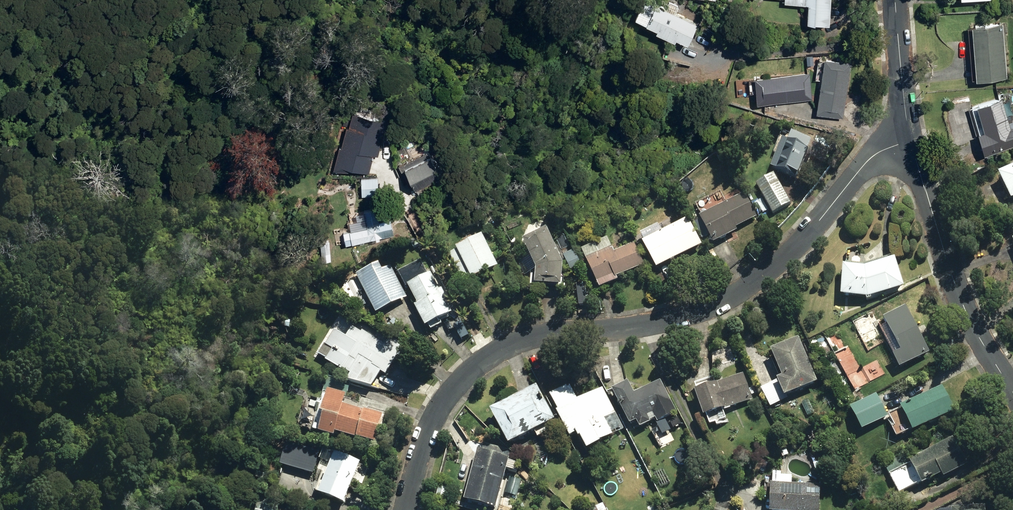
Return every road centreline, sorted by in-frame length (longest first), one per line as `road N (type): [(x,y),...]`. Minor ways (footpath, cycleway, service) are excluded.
road 1 (residential): [(406,509),(435,416),(458,382),(490,356),(526,339),(707,307),(754,282),(810,234),(862,167),(911,137)]
road 2 (residential): [(1012,392),(958,301),(911,137)]
road 3 (residential): [(911,137),(894,0)]

